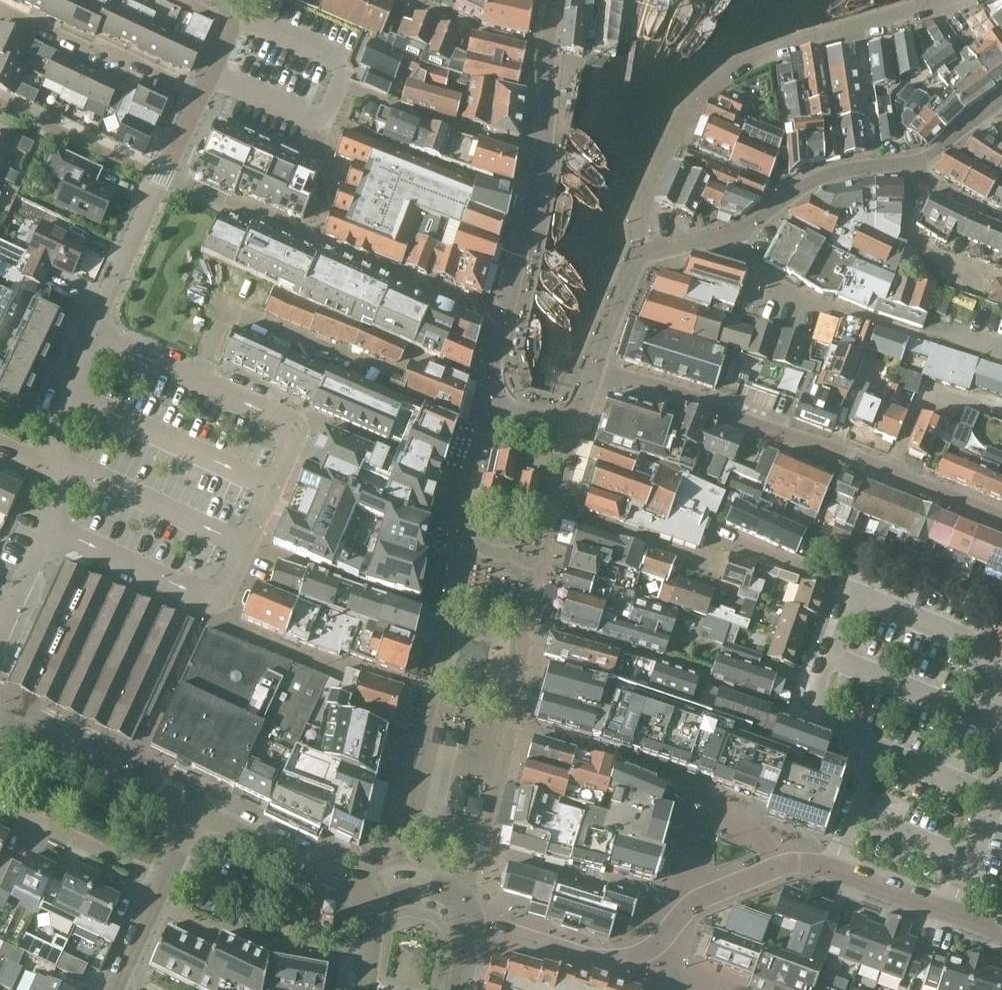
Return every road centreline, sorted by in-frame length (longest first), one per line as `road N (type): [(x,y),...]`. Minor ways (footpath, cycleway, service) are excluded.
road 1 (residential): [(596,372),(581,428),(487,406),(549,117),(553,0)]
road 2 (unclassified): [(638,256),(640,227),(684,125),(738,66),(955,0)]
road 3 (residential): [(1001,524),(854,458),(596,372)]
road 4 (residential): [(60,474),(54,423),(203,93)]
road 5 (residential): [(834,871),(795,861),(687,909),(652,952),(603,960),(474,924)]
road 6 (residential): [(199,811),(0,720)]
road 7 (residential): [(919,166),(815,179),(778,211),(737,231)]
road 8 (residential): [(371,894),(199,811)]
road 9 (residential): [(168,882),(0,803)]
road 10 (unclassified): [(834,871),(1001,930)]
road 11 (residential): [(0,637),(57,514),(60,474)]
road 12 (unclassified): [(474,924),(469,897),(456,885),(411,873),(371,894)]
road 13 (residential): [(596,372),(638,256)]

